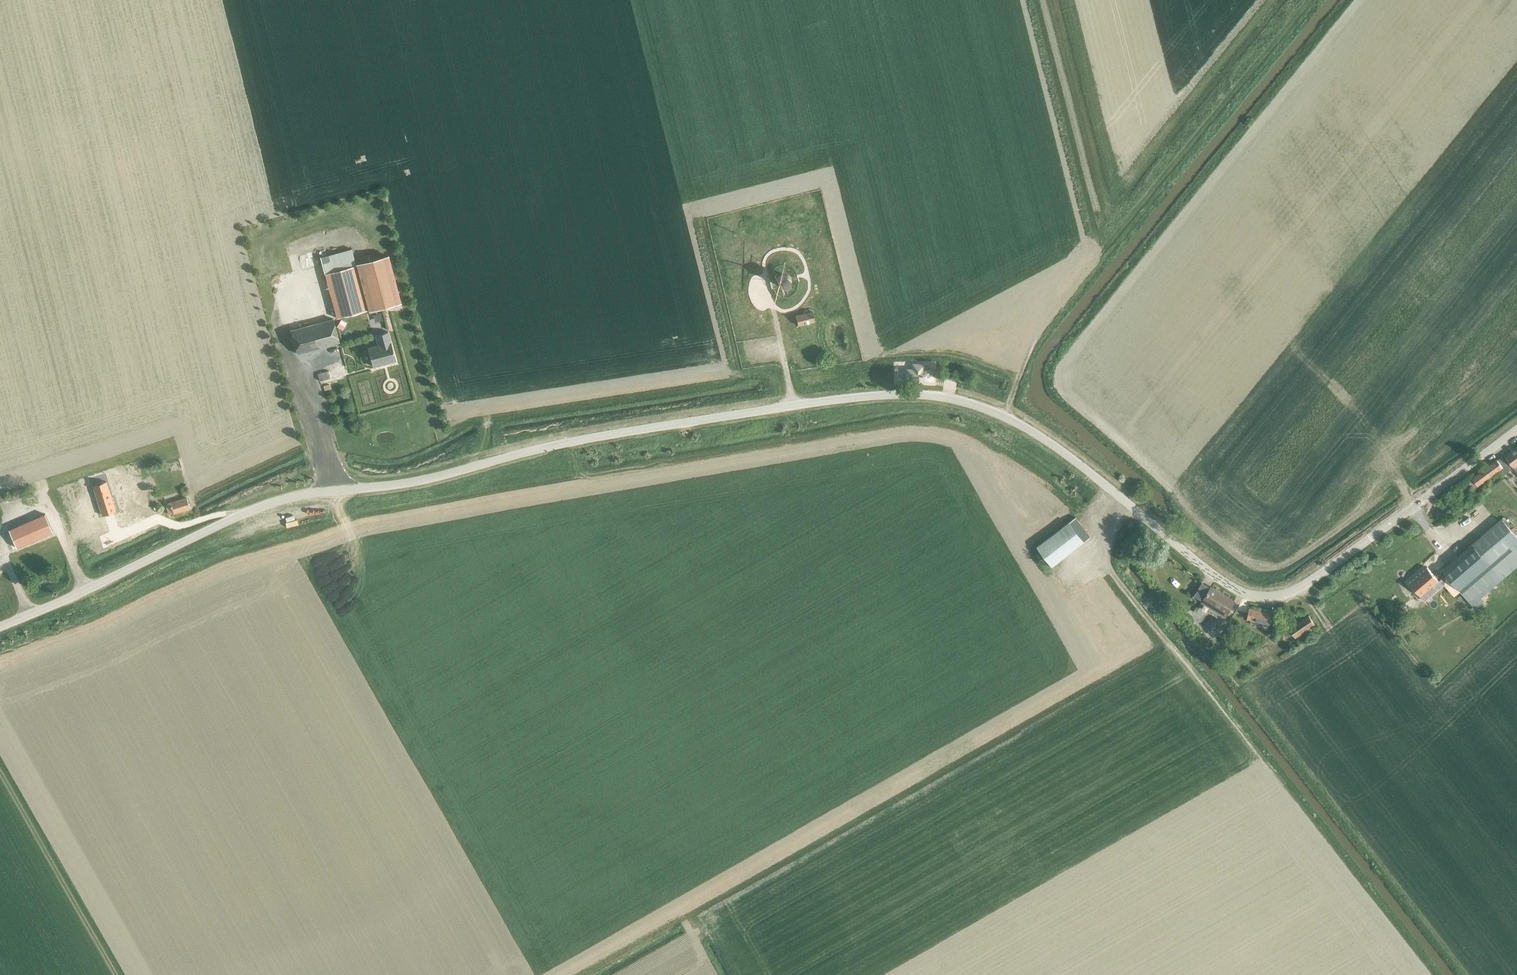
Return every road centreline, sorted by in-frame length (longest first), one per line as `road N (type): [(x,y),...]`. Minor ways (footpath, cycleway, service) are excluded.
road 1 (residential): [(547,447),(866,396),(948,398),(1041,438),(1216,577),(1267,598),(1315,577),(1516,429)]
road 2 (unclassified): [(0,627),(273,503),(409,482),(547,447)]

